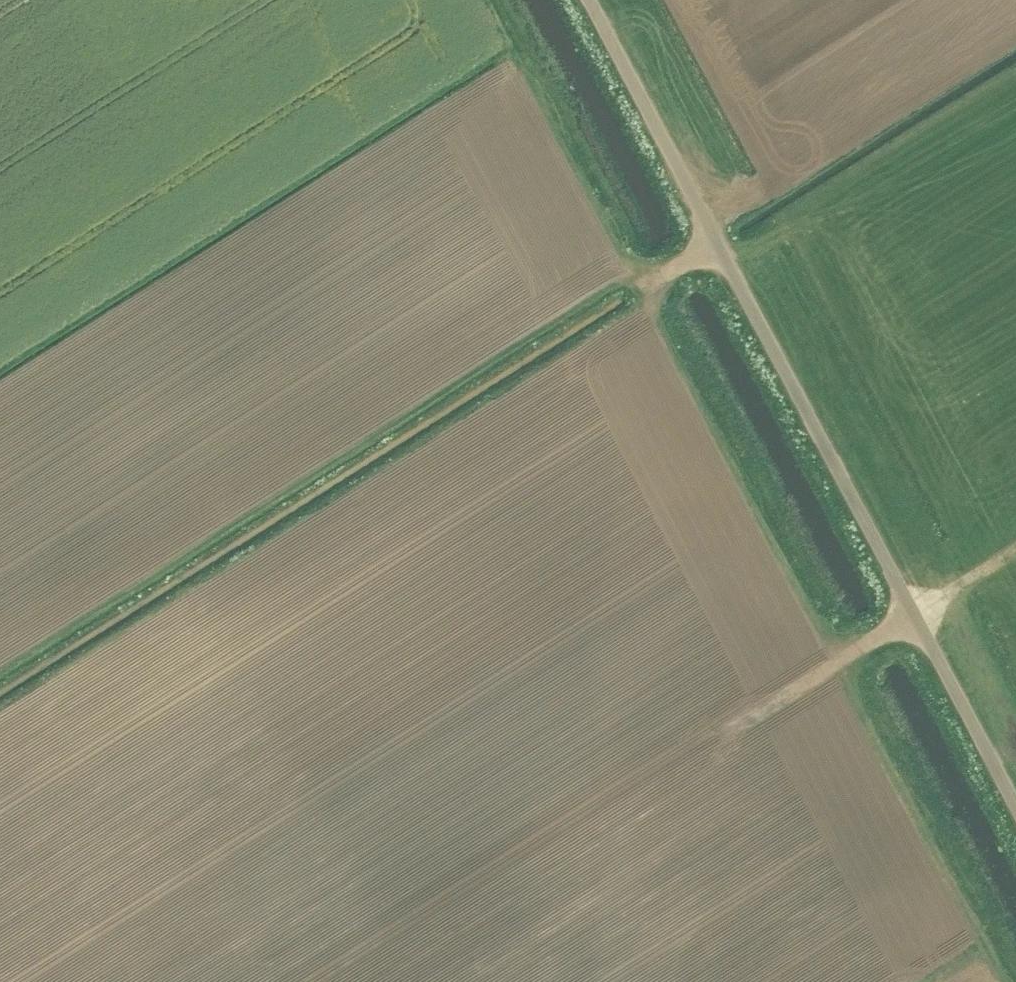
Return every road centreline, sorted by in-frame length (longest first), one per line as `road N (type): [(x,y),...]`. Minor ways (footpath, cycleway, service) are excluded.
road 1 (unclassified): [(1015,804),(590,0)]

